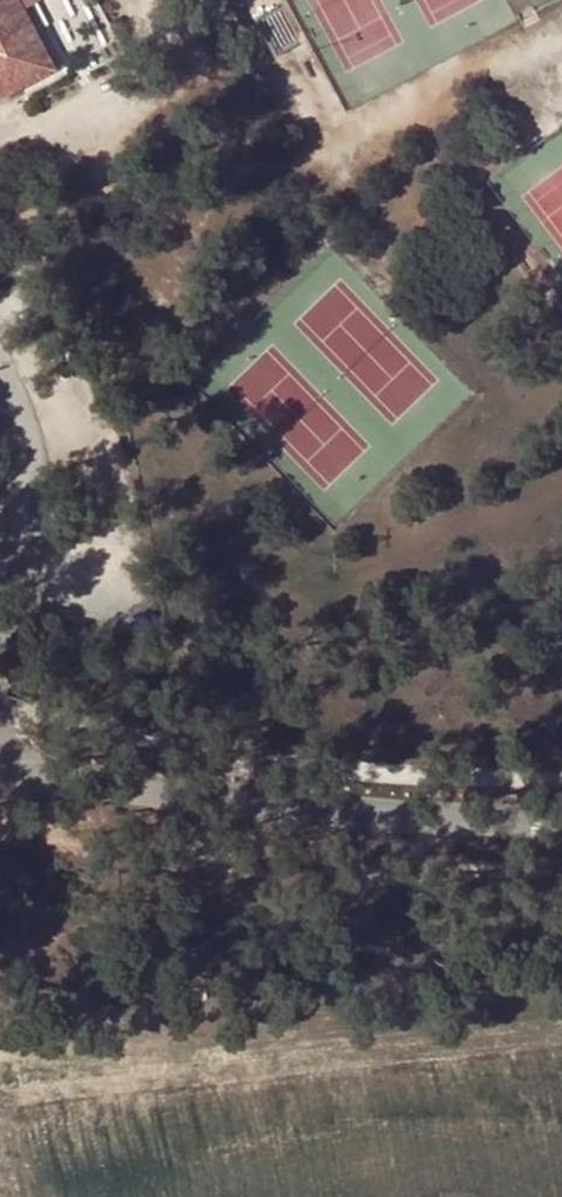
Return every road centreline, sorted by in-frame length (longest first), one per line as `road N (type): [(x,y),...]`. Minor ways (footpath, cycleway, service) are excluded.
road 1 (track): [(0,1036),(352,1043),(561,1010)]
road 2 (unclassified): [(561,821),(0,772)]

